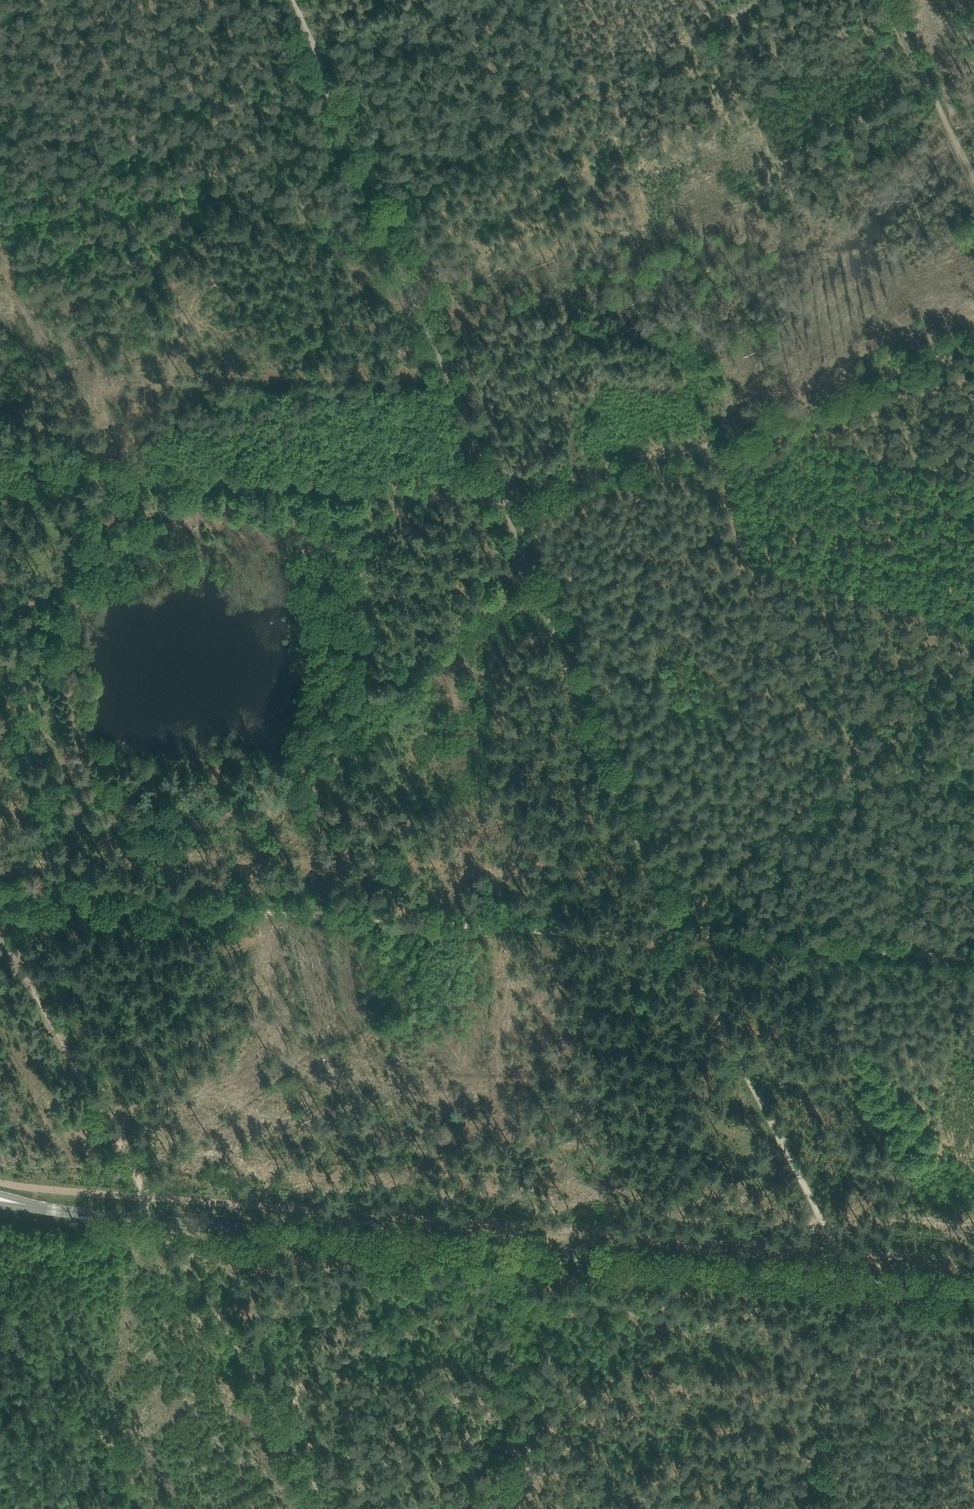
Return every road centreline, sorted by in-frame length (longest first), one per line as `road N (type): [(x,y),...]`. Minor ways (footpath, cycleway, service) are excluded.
road 1 (secondary): [(973,1285),(12,1203)]
road 2 (track): [(493,499),(692,449),(973,325)]
road 3 (track): [(493,499),(678,931)]
road 4 (track): [(0,904),(441,919)]
road 5 (track): [(330,98),(371,217),(493,499)]
road 6 (track): [(678,931),(808,799),(973,688)]
road 7 (track): [(681,940),(827,1222),(835,1274)]
road 8 (track): [(191,483),(493,499)]
road 9 (track): [(97,477),(78,420),(50,387),(0,237)]
road 10 (track): [(441,919),(681,940)]
road 11 (track): [(893,0),(973,178)]
road 12 (track): [(148,1220),(142,1186),(75,1068)]
road 13 (track): [(0,945),(75,1068)]

